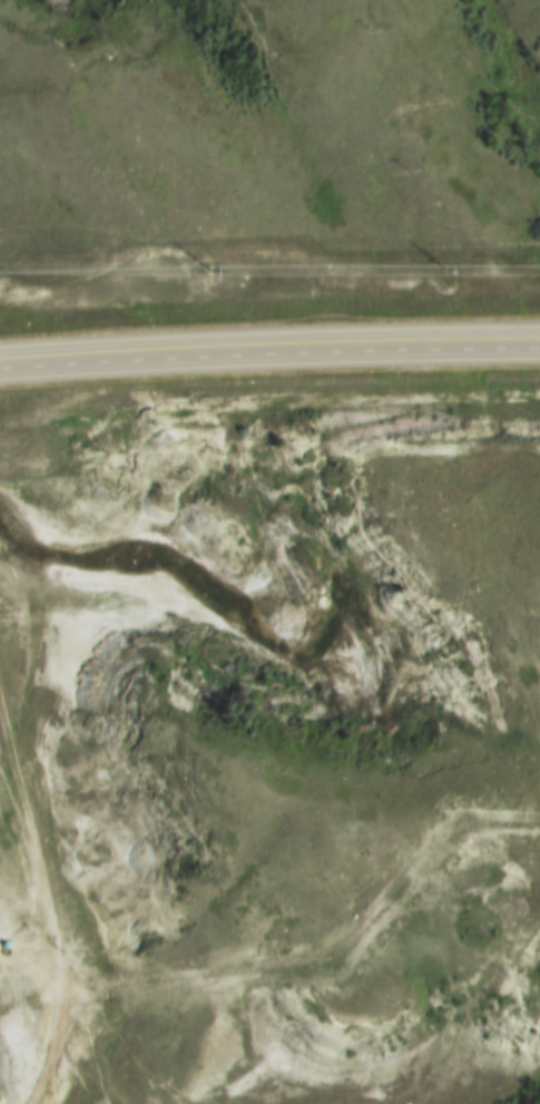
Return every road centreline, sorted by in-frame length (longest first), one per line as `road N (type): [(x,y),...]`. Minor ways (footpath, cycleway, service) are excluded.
road 1 (secondary): [(0,367),(539,346)]
road 2 (track): [(0,710),(31,825),(59,991),(33,1103)]

